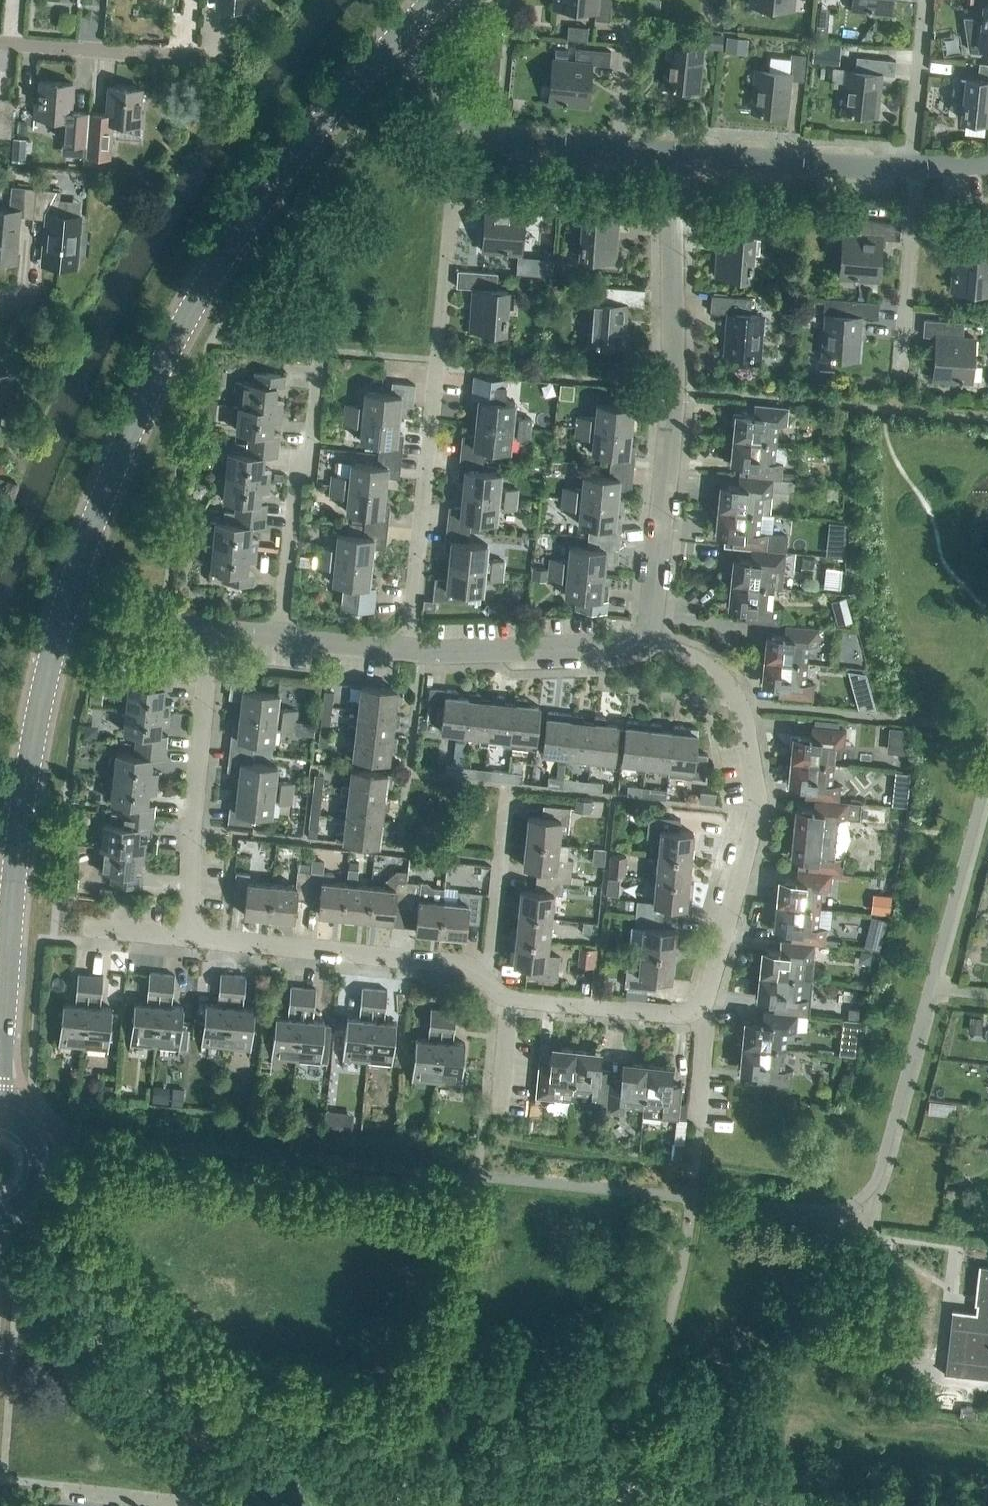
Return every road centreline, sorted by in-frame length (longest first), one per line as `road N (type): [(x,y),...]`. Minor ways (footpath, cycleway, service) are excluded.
road 1 (tertiary): [(71,589),(103,478),(273,173),(396,40)]
road 2 (residential): [(407,652),(454,143),(473,120)]
road 3 (tertiary): [(0,1076),(21,786),(71,589)]
road 4 (residential): [(644,630),(674,379),(671,152)]
road 5 (residential): [(644,630),(716,672),(739,703),(754,767),(758,810),(708,996),(697,1007)]
road 6 (residential): [(189,938),(212,628)]
road 7 (residential): [(478,976),(467,965),(189,938)]
road 8 (residential): [(279,636),(320,359)]
road 9 (residential): [(671,152),(914,166)]
road 10 (residential): [(407,652),(603,649),(644,630)]
road 11 (residential): [(697,1007),(499,995),(478,976)]
road 12 (residential): [(900,372),(914,166)]
road 13 (residential): [(478,976),(491,959),(508,784)]
road 14 (residential): [(914,166),(925,0)]
road 15 (tertiary): [(0,1231),(36,1212),(49,1182),(42,1148),(0,1120)]
road 16 (residential): [(473,120),(507,141),(619,150)]
road 17 (residential): [(151,52),(0,44)]
road 18 (residential): [(619,150),(631,0)]
road 19 (residential): [(71,589),(164,623),(212,628)]
road 20 (residential): [(210,1505),(64,1491)]
road 21 (residential): [(279,636),(407,652)]

